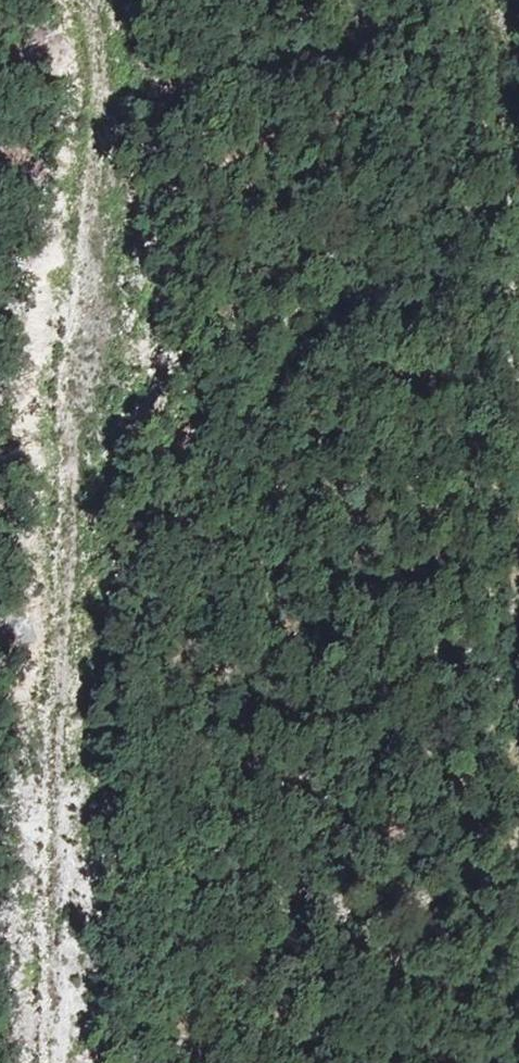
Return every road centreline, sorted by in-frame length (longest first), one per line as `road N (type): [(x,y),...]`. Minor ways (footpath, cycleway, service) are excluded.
road 1 (track): [(89,0),(46,1062)]
road 2 (track): [(482,0),(518,205)]

